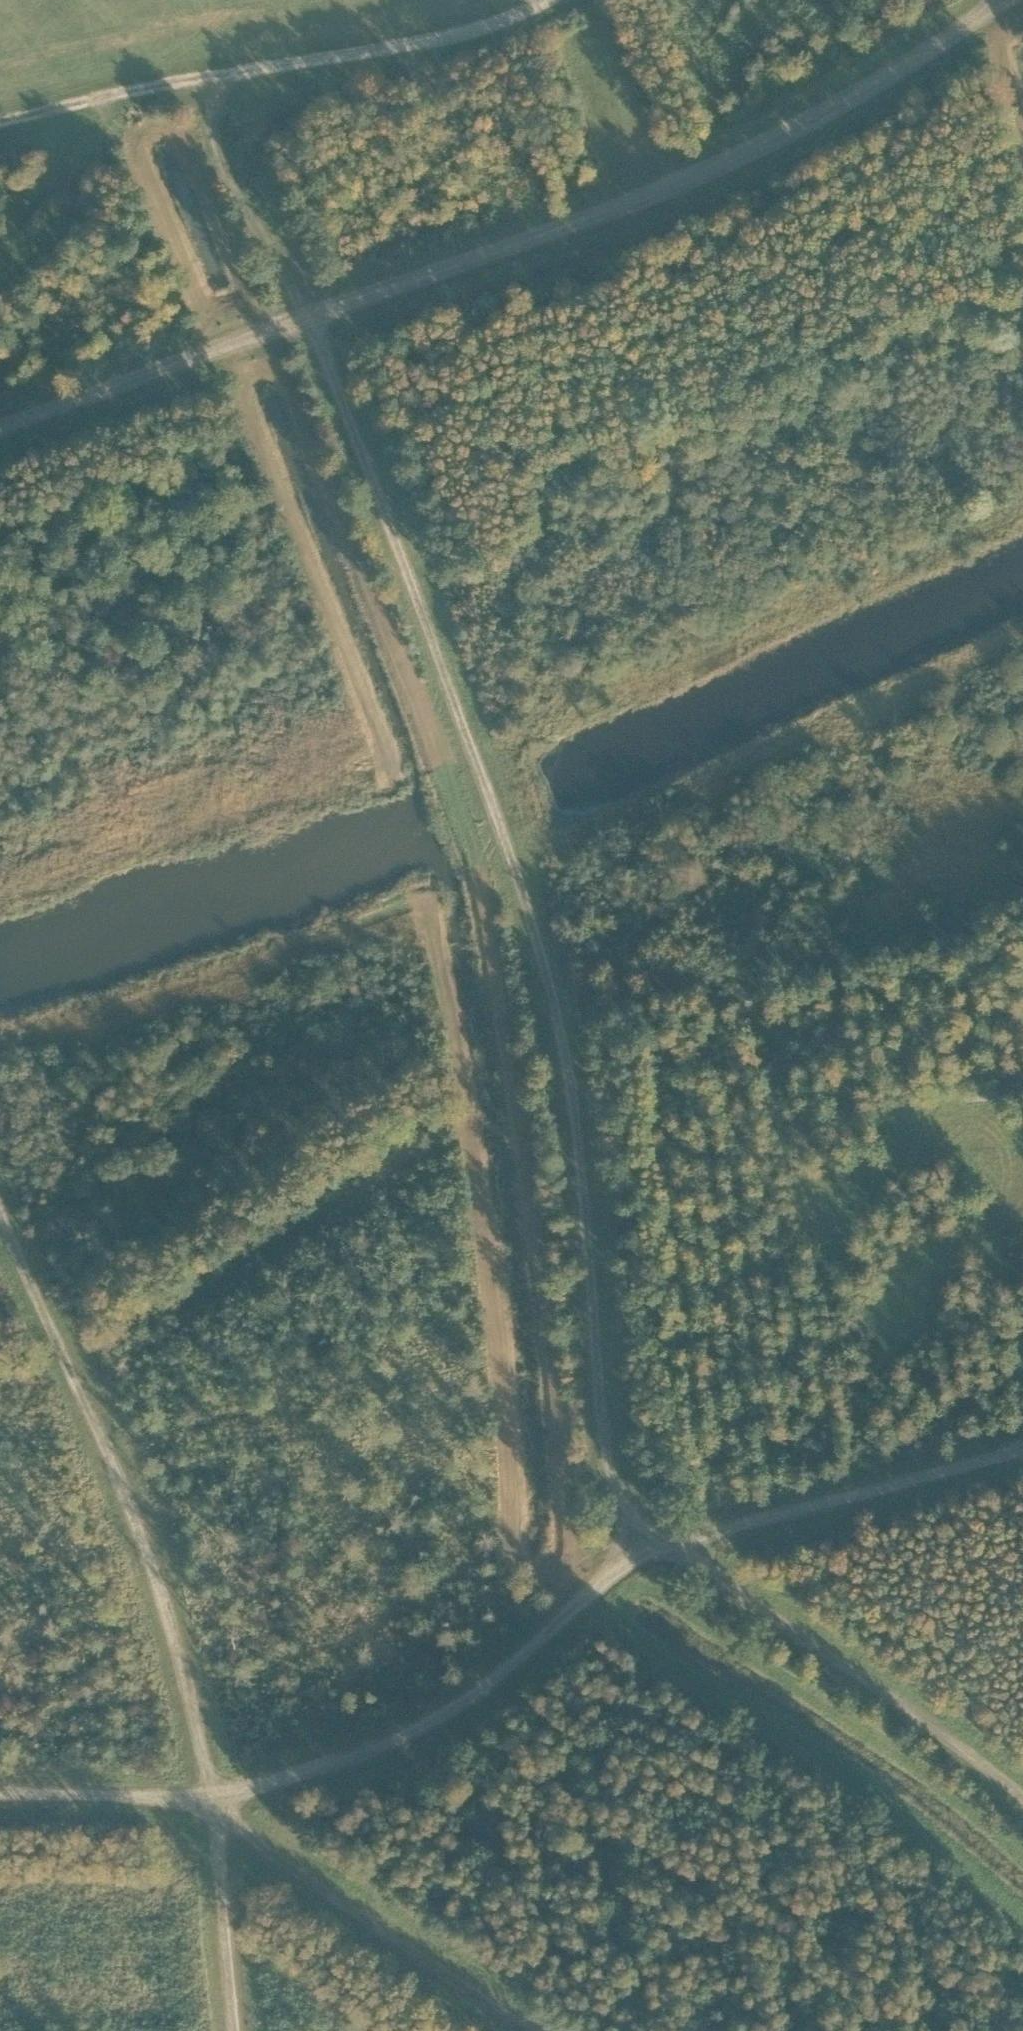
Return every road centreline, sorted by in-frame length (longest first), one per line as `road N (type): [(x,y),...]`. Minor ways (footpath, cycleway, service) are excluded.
road 1 (track): [(1022,1455),(613,1572),(433,1712),(211,1813),(102,1800),(0,1806)]
road 2 (track): [(0,428),(689,170),(856,83),(990,0)]
road 3 (track): [(0,124),(515,0)]

